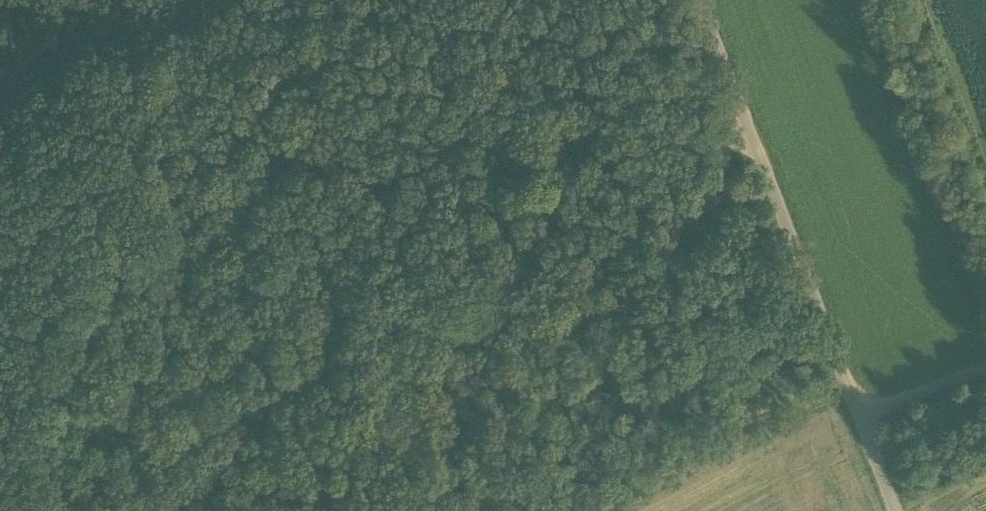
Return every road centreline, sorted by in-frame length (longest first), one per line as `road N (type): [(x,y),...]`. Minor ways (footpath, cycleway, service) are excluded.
road 1 (track): [(20,510),(747,130)]
road 2 (track): [(697,0),(894,510)]
road 3 (track): [(985,364),(857,413)]

